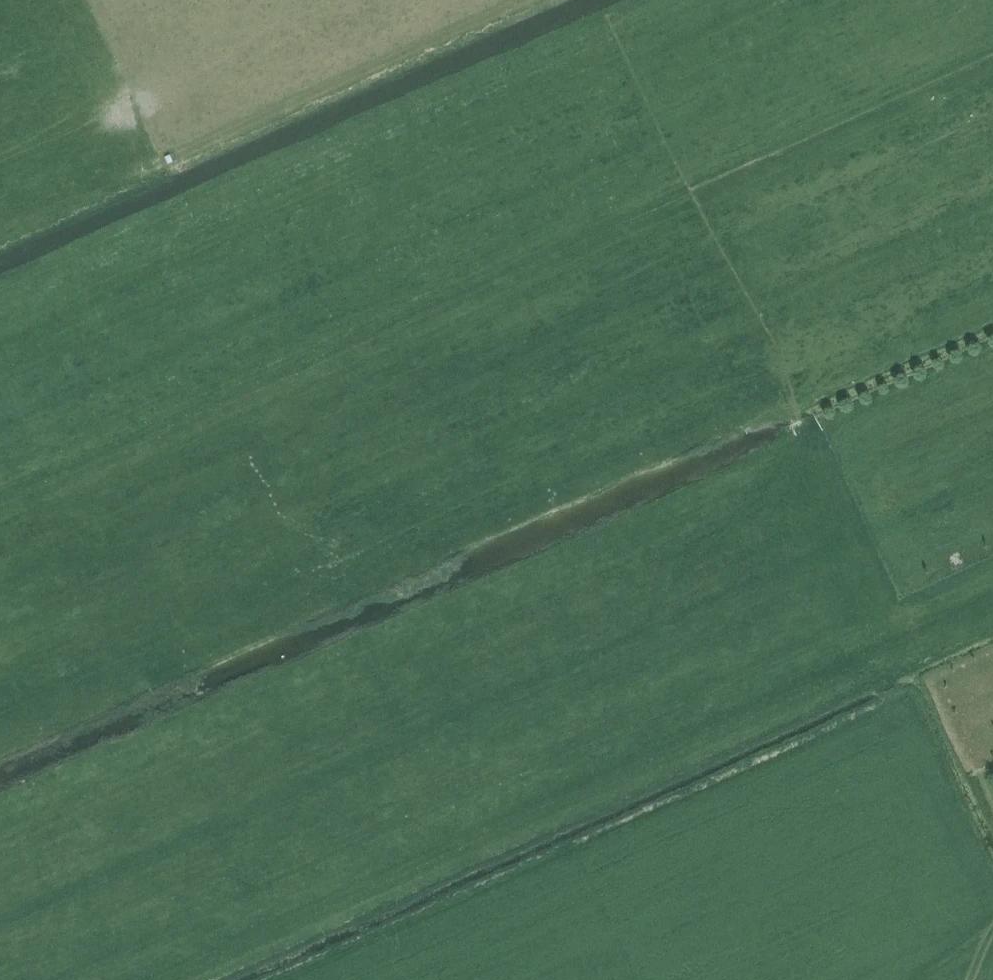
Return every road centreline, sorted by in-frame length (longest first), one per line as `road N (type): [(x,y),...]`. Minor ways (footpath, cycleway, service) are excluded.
road 1 (track): [(589,785),(992,596)]

